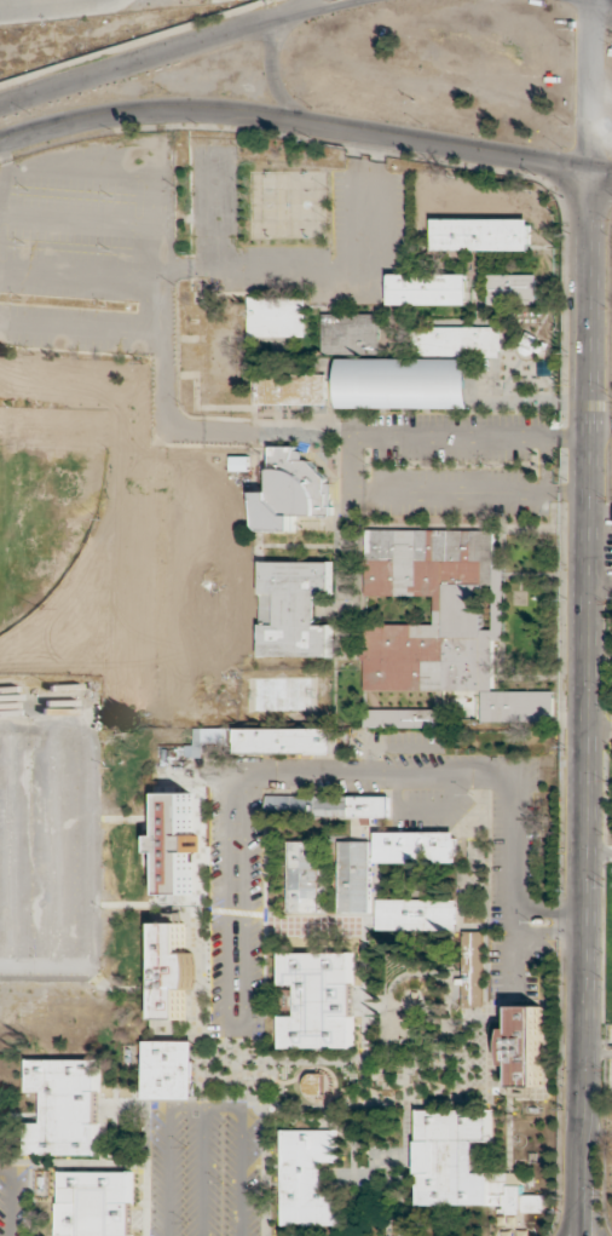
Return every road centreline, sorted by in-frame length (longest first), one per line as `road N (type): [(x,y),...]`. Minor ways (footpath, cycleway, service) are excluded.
road 1 (secondary): [(572,1235),(582,184)]
road 2 (secondary): [(582,184),(439,149),(237,117),(132,119),(0,148)]
road 3 (secondary): [(282,11),(262,48),(262,69),(287,122)]

